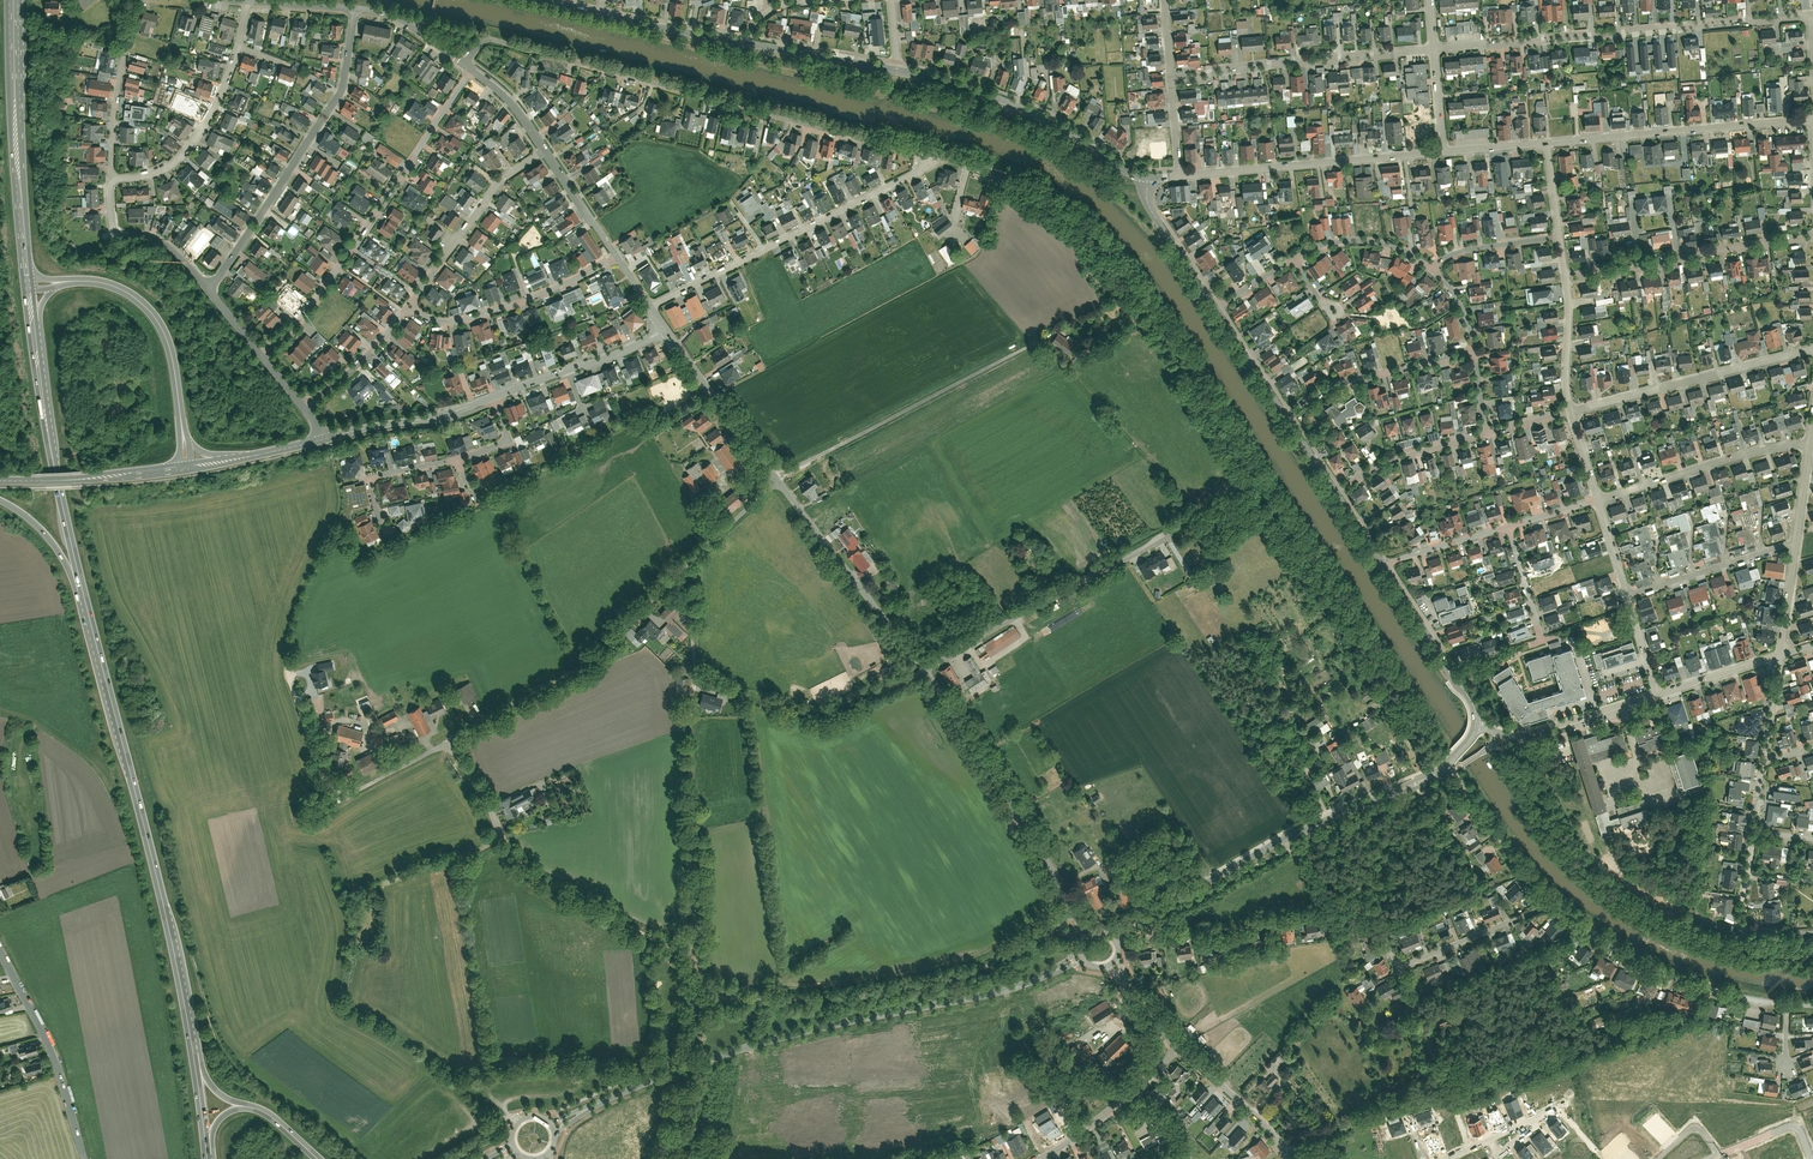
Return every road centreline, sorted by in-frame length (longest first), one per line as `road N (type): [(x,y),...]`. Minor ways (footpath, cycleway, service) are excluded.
road 1 (tertiary): [(553,1127),(718,1056),(992,994),(1082,954)]
road 2 (residential): [(465,64),(483,34),(930,154)]
road 3 (residential): [(1138,923),(1154,942),(1361,908),(1397,969),(1555,904)]
road 4 (track): [(699,1017),(686,566)]
road 5 (unclassified): [(445,742),(571,674),(777,478)]
road 6 (primary): [(189,1027),(88,613)]
road 7 (track): [(699,1017),(779,1015),(999,961),(1076,914)]
road 8 (tertiary): [(898,70),(543,0)]
road 9 (tertiary): [(1138,923),(1446,765)]
road 10 (residential): [(1487,45),(1811,15)]
road 11 (residential): [(355,9),(341,93),(208,290)]
road 12 (unclassified): [(923,669),(1050,860),(1087,935)]
road 13 (unclassified): [(923,669),(1185,527)]
road 14 (primary): [(10,0),(24,285)]
road 15 (primary): [(32,277),(18,0)]
road 16 (tertiary): [(1148,181),(1007,102),(898,70)]
road 17 (residential): [(1547,143),(1812,119)]
road 18 (residential): [(1179,175),(1443,152)]
road 19 (residential): [(1555,904),(1688,982),(1788,1004)]
road 20 (residential): [(1566,278),(1812,236)]
road 21 (residential): [(1571,412),(1812,348)]
road 22 (track): [(693,670),(830,714),(923,669)]
road 23 (unclassified): [(777,478),(923,669)]
road 24 (residential): [(408,305),(436,320),(467,319),(618,258)]
road 25 (residential): [(0,951),(49,1046),(86,1158)]
road 26 (residential): [(1171,75),(1393,54)]
road 27 (track): [(507,844),(590,903),(695,957)]
road 28 (residential): [(1599,499),(1810,443)]
road 29 (residential): [(240,47),(215,108),(179,159),(149,175),(110,180)]
road 30 (residential): [(1286,413),(1324,389),(1473,350)]
road 31 (residential): [(763,250),(917,173),(930,154)]
road 32 (primary): [(94,282),(132,295),(162,329),(183,436)]
road 33 (residential): [(1476,720),(1520,737),(1657,693)]
road 34 (tertiary): [(0,477),(187,461)]
road 35 (residential): [(139,0),(117,90),(110,180)]
road 36 (residential): [(494,397),(663,329)]
road 37 (tertiary): [(1476,720),(1384,564)]
road 38 (residential): [(1446,765),(1555,904)]
road 39 (residential): [(1042,1158),(1129,1099),(1180,1049)]
road 40 (residential): [(1628,595),(1796,541)]
road 41 (residential): [(323,438),(439,416),(494,397)]
road 42 (primary): [(88,613),(53,443)]
road 43 (residential): [(110,180),(112,234),(157,240),(208,290)]
road 44 (residential): [(1337,491),(1381,463),(1487,433)]
road 45 (primary): [(24,285),(53,443)]
road 46 (residential): [(1288,1158),(1256,1115),(1180,1049)]
road 47 (residential): [(1293,259),(1330,243),(1370,241),(1435,269)]
road 48 (residential): [(545,151),(501,180),(444,258)]
road 49 (primary): [(0,499),(55,544),(88,613)]
road 50 (residential): [(357,243),(297,321),(259,352)]
road 51 (tertiary): [(1216,309),(1154,213),(1148,181)]
road 52 (residential): [(408,305),(356,366),(303,406)]
road 53 (residential): [(455,460),(371,478),(389,529)]
road 54 (primary): [(207,1158),(189,1027)]
road 55 (residential): [(1566,278),(1571,410)]
road 56 (residential): [(1435,269),(1460,251),(1560,236)]
road 57 (residential): [(1384,564),(1509,526)]
road 58 (residential): [(545,151),(618,258)]
road 59 (residential): [(1657,693),(1780,654)]
road 60 (residential): [(355,9),(399,17),(465,64)]
road 61 (tertiary): [(1286,413),(1216,309)]
road 62 (residential): [(652,307),(763,250)]
road 63 (unclassified): [(445,742),(485,797),(507,844)]
road 64 (unclassified): [(1722,1154),(1798,1123),(1812,1158)]

